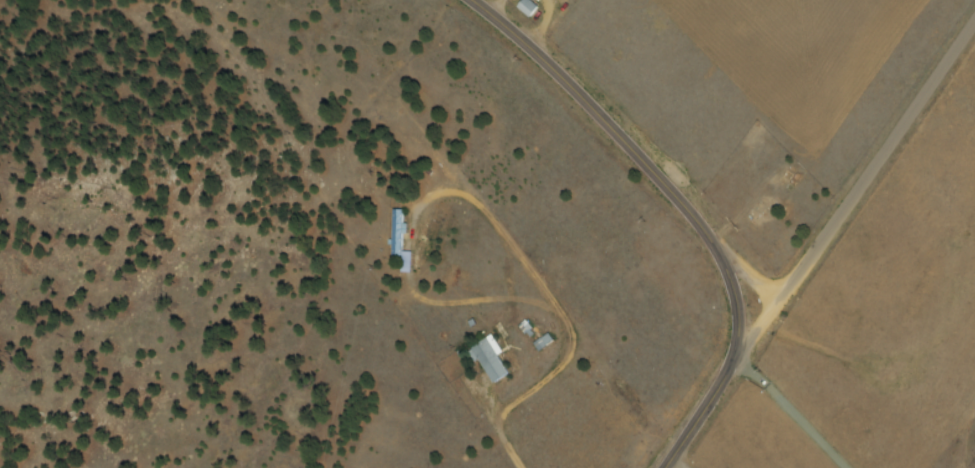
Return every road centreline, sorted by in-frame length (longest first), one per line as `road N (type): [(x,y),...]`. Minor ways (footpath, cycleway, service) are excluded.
road 1 (secondary): [(663,467),(730,365),(737,322),(728,276),(699,225),(588,104),(467,0)]
road 2 (residential): [(730,365),(974,24)]

